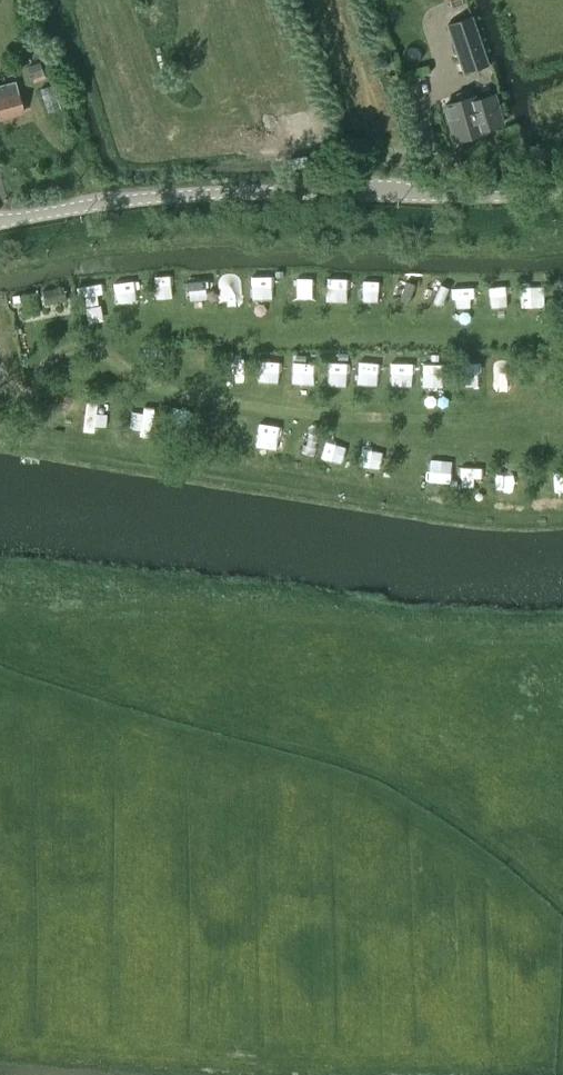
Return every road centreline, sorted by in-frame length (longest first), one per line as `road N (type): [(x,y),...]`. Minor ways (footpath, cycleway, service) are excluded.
road 1 (tertiary): [(0,222),(213,193),(562,194)]

